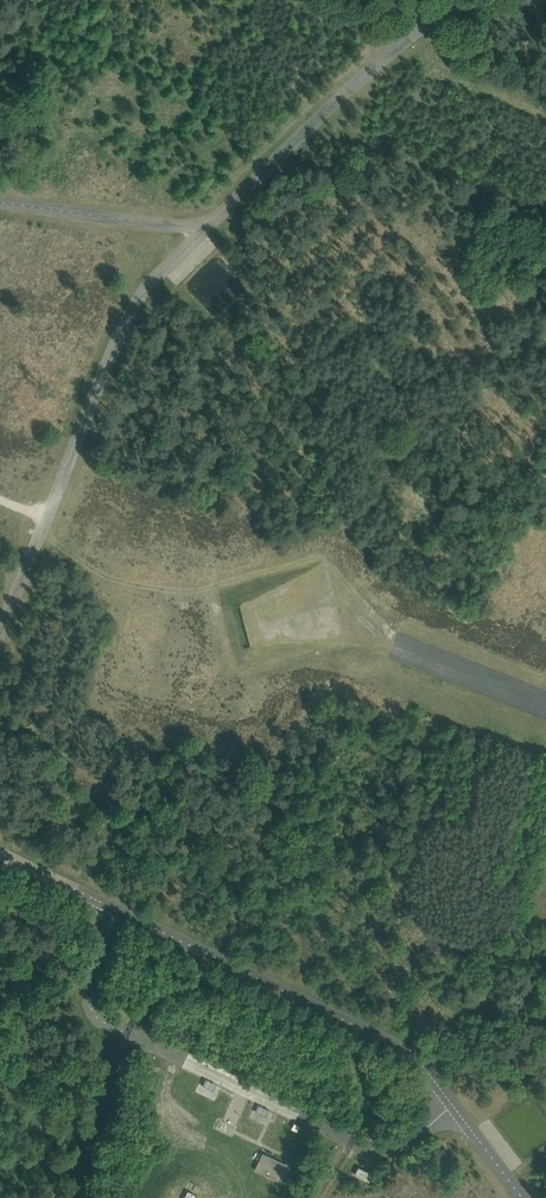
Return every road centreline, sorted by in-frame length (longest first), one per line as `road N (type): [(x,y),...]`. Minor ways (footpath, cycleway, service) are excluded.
road 1 (unclassified): [(97,902),(108,934),(88,1000),(100,1022),(366,1149),(404,1145),(450,1106)]
road 2 (unclassified): [(0,631),(140,287),(212,225)]
road 3 (unclassified): [(450,1106),(407,1055),(97,902)]
road 4 (unclassified): [(212,225),(331,109),(461,0)]
road 5 (unclassified): [(0,203),(212,225)]

